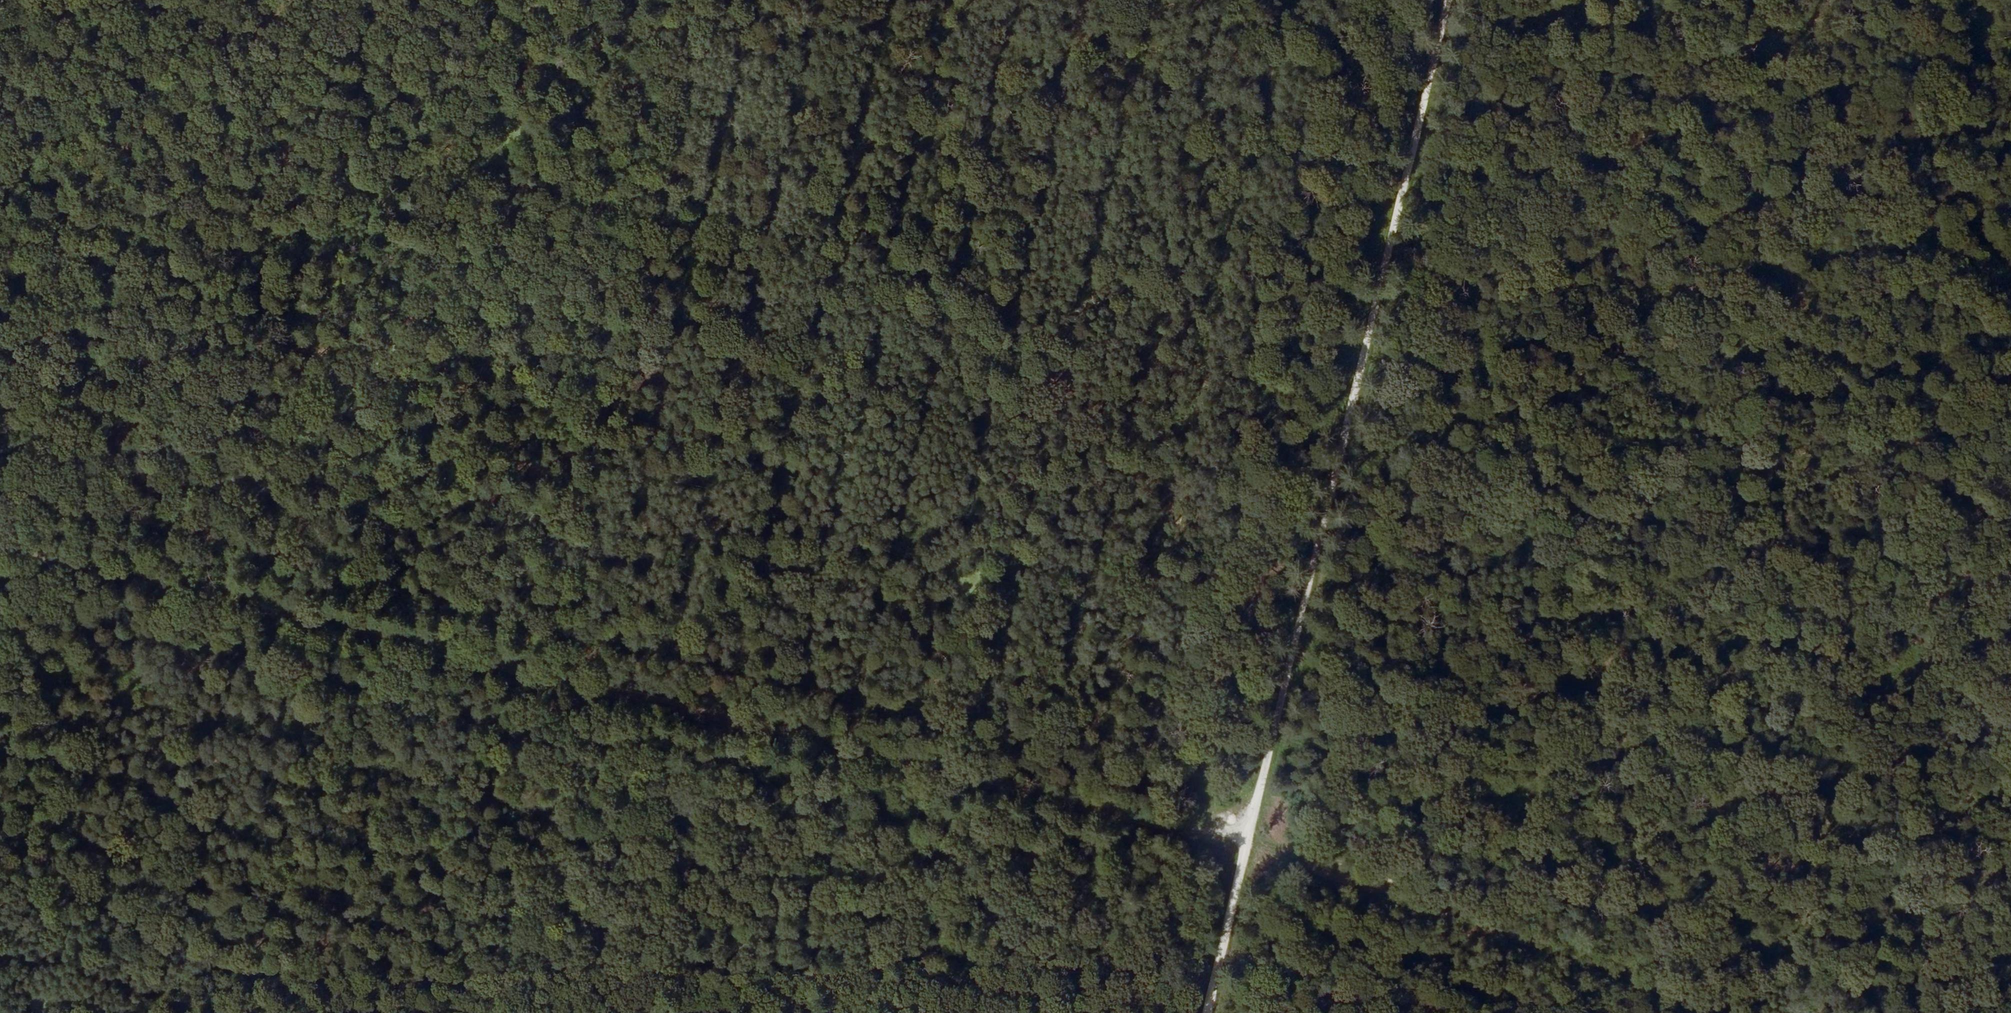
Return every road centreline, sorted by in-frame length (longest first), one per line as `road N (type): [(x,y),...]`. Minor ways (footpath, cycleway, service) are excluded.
road 1 (track): [(1728,1012),(1249,849),(0,548)]
road 2 (track): [(1212,1012),(1452,0)]

